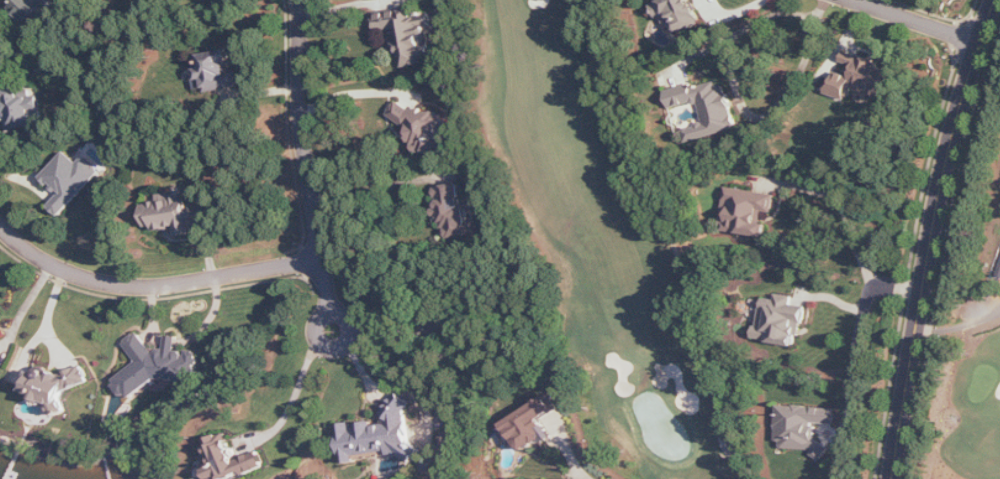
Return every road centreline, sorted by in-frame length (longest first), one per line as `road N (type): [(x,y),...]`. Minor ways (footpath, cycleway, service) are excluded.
road 1 (track): [(597,0),(609,121),(703,298),(726,443),(745,478)]
road 2 (tertiary): [(892,478),(948,156),(996,0)]
road 3 (residential): [(0,224),(52,264),(102,283),(141,286),(323,261)]
road 4 (residential): [(299,0),(305,158),(331,312)]
road 5 (residential): [(980,43),(852,0)]

